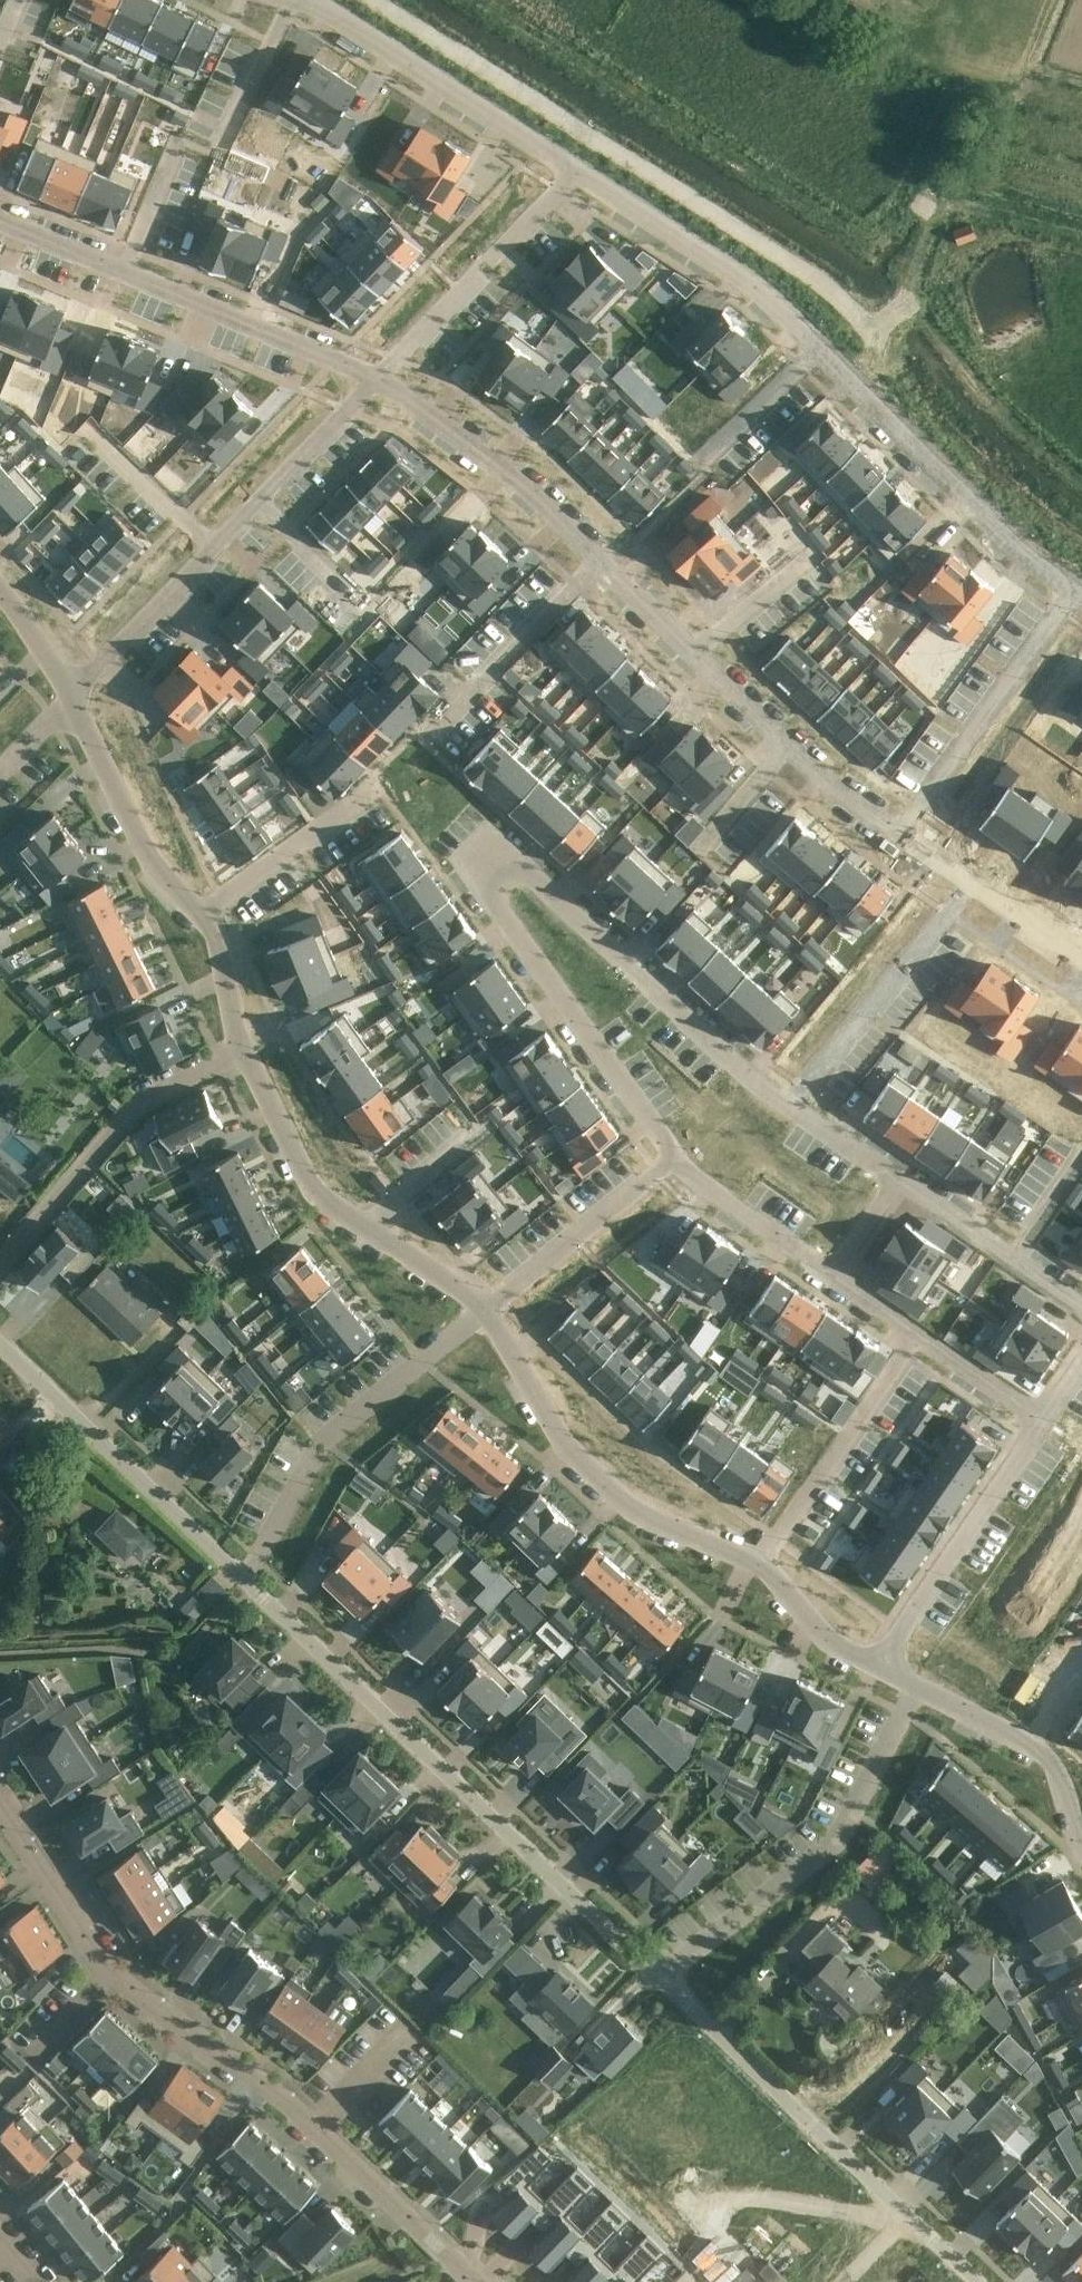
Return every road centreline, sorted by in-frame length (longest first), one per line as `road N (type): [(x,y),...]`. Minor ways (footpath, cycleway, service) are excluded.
road 1 (residential): [(790,1105),(747,1077),(499,853),(480,875),(675,1164)]
road 2 (residential): [(475,2281),(295,2106),(113,1974),(0,1805)]
road 3 (residential): [(578,173),(755,291),(1005,541),(1071,592)]
road 4 (residential): [(658,1978),(246,1581)]
road 5 (residential): [(377,379),(73,703)]
road 6 (residential): [(976,2281),(658,1978)]
road 7 (residential): [(900,835),(787,744),(600,558)]
road 8 (residential): [(377,379),(0,221)]
road 9 (residential): [(761,1565),(635,1510),(569,1449),(483,1311)]
road 10 (residential): [(483,1311),(318,1196),(243,1048)]
road 11 (residential): [(246,1581),(322,1442),(483,1311)]
road 12 (residential): [(246,1581),(0,1344)]
road 13 (residential): [(0,1266),(139,1105),(243,1048)]
road 14 (residential): [(299,0),(578,173)]
road 15 (residential): [(1071,592),(900,835)]
road 16 (residential): [(1047,1424),(882,1668)]
road 17 (residential): [(790,1105),(972,882)]
road 18 (residential): [(600,558),(545,505),(377,379)]
road 19 (residential): [(922,1336),(761,1565)]
road 20 (residential): [(755,1904),(836,1842),(916,1685)]
road 21 (residential): [(600,558),(424,740)]
road 22 (residential): [(203,913),(154,866),(73,703)]
road 23 (residential): [(675,1164),(483,1311)]
road 24 (residential): [(1081,1305),(897,1179)]
road 25 (residential): [(203,913),(379,784)]
road 26 (residential): [(675,1164),(833,1274)]
road 27 (residential): [(882,1668),(832,1643),(761,1565)]
road 28 (residential): [(922,1336),(1047,1424)]
road 29 (residential): [(483,270),(377,379)]
road 30 (residential): [(243,1048),(217,935),(203,913)]
road 31 (residential): [(73,703),(0,586)]
road 32 (residential): [(1081,957),(972,882)]
road 33 (residential): [(897,1179),(790,1105)]
road 34 (residential): [(1027,1742),(916,1685)]
road 35 (residential): [(578,173),(492,260)]

